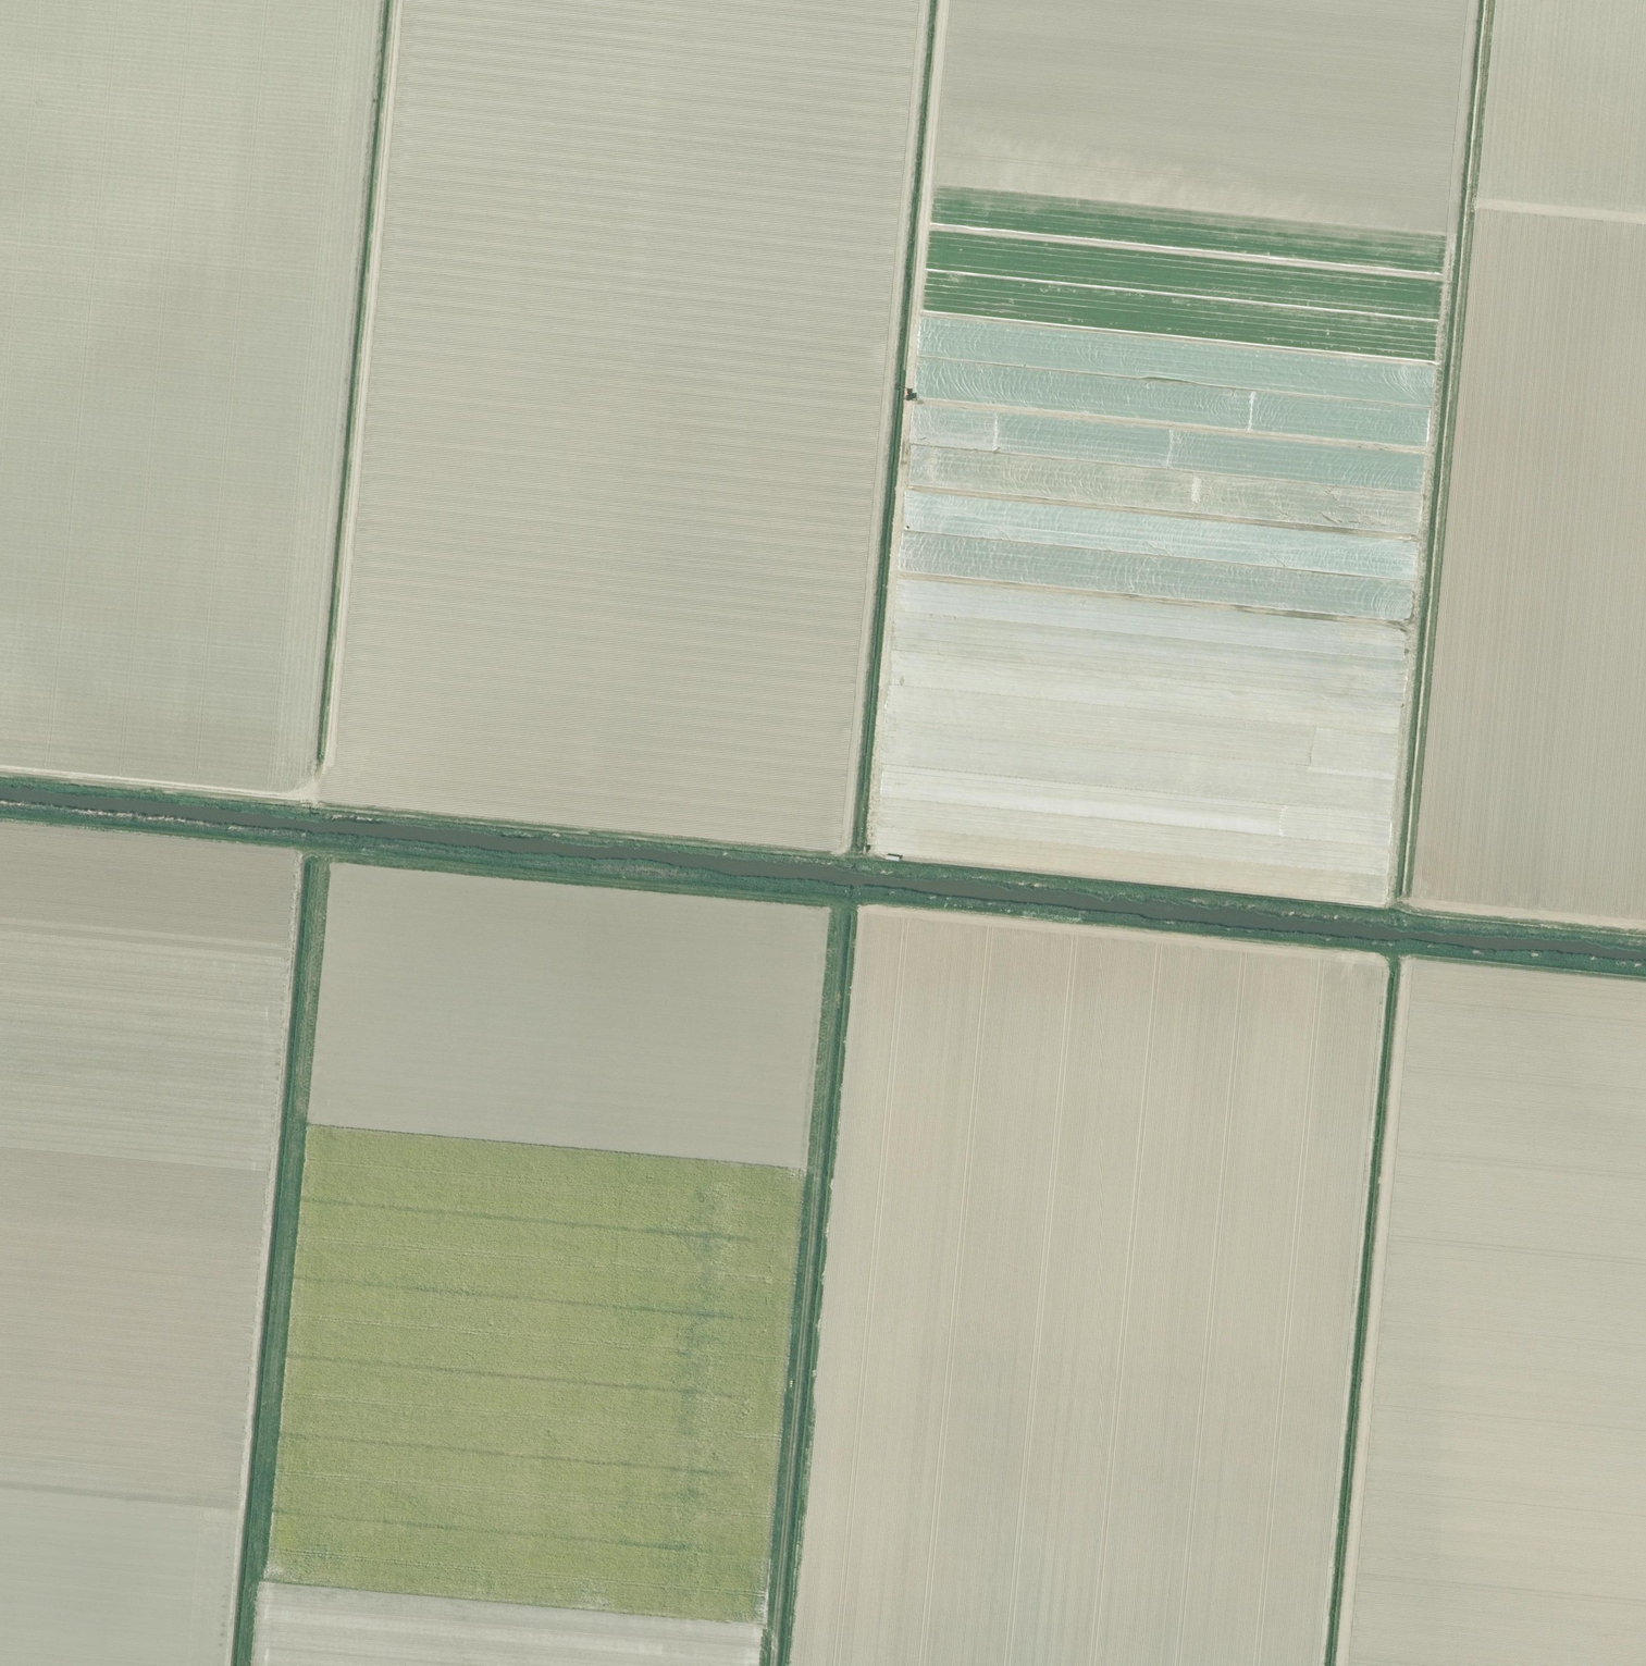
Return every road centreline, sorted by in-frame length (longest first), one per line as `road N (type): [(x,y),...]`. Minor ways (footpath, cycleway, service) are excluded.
road 1 (track): [(848,908),(775,1665)]
road 2 (track): [(1645,219),(1474,204)]

